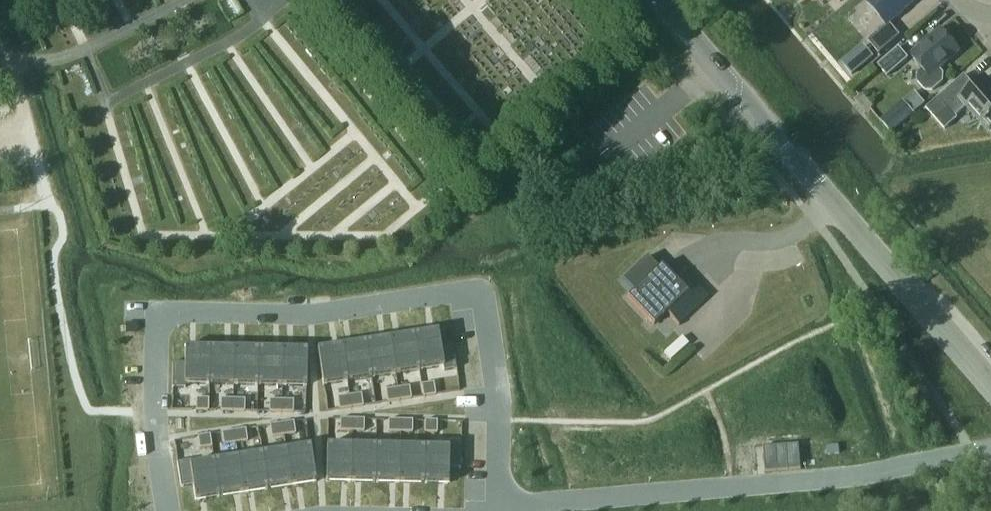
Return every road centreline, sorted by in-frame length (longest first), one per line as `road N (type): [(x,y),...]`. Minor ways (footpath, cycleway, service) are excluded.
road 1 (residential): [(172,510),(154,415),(159,325),(179,315),(314,317),(470,291),(484,302),(499,404),(499,488)]
road 2 (secondary): [(990,388),(655,0)]
road 3 (residential): [(990,447),(861,474),(507,504)]

